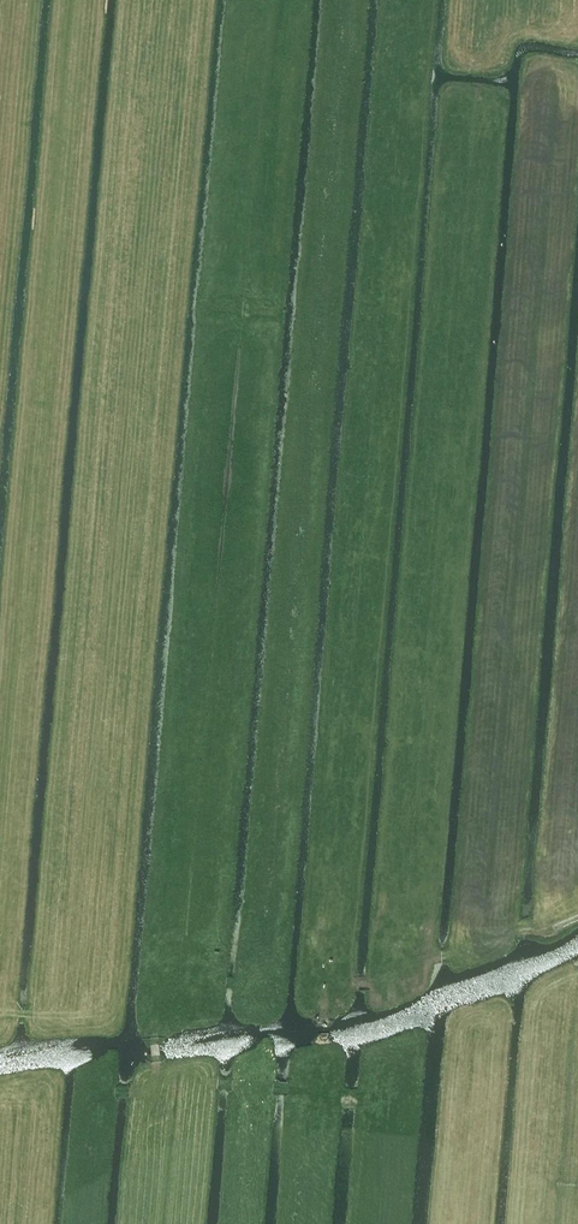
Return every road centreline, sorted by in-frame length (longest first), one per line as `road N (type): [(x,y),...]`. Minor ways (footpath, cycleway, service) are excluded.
road 1 (track): [(577,916),(389,982),(328,985),(312,1223)]

